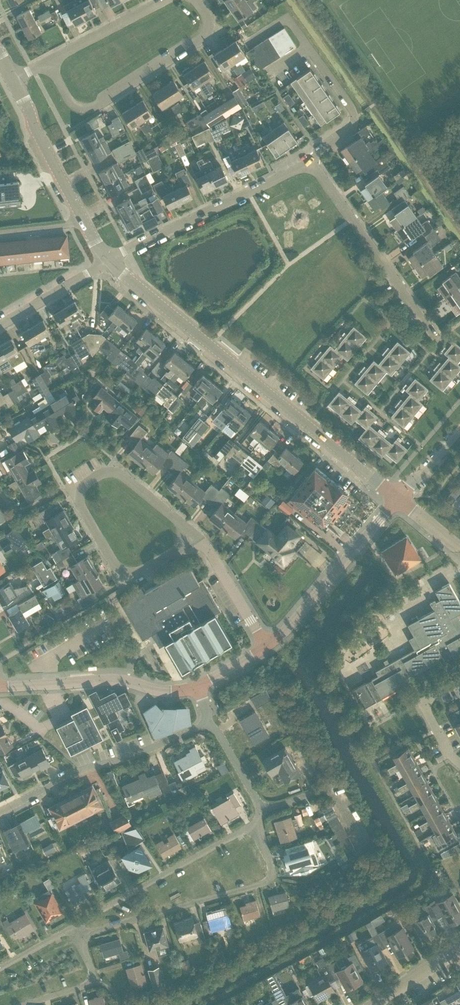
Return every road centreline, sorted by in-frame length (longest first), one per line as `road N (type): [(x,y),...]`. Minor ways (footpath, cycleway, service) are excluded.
road 1 (residential): [(400,500),(104,260)]
road 2 (residential): [(74,929),(92,933),(273,879),(255,826)]
road 3 (residential): [(191,535),(106,471),(79,500),(118,570),(138,573)]
road 4 (residential): [(49,63),(71,105),(89,106),(205,35),(205,11),(191,0)]
road 5 (residential): [(207,719),(0,812)]
road 6 (residential): [(104,260),(307,161)]
road 7 (residential): [(255,826),(74,929)]
road 8 (residential): [(198,687),(168,692),(111,680),(0,686)]
road 9 (residential): [(425,322),(307,161)]
road 10 (residential): [(267,646),(400,500)]
road 11 (residential): [(307,161),(356,114),(289,18)]
road 12 (residential): [(85,224),(13,82)]
road 13 (residential): [(267,646),(207,547),(191,535)]
road 14 (residential): [(169,0),(49,63)]
road 15 (residential): [(22,1004),(95,982),(74,929)]
road 16 (residential): [(207,719),(262,810),(255,826)]
road 17 (residential): [(0,323),(104,260)]

